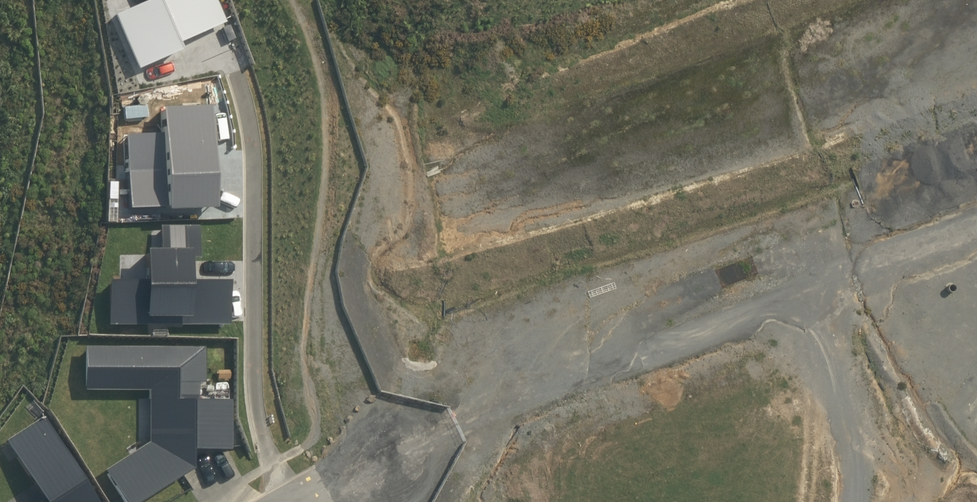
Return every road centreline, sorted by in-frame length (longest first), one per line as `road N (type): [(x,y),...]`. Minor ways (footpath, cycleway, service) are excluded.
road 1 (track): [(420,459),(579,377),(976,249)]
road 2 (track): [(863,501),(866,460),(851,392),(815,298)]

